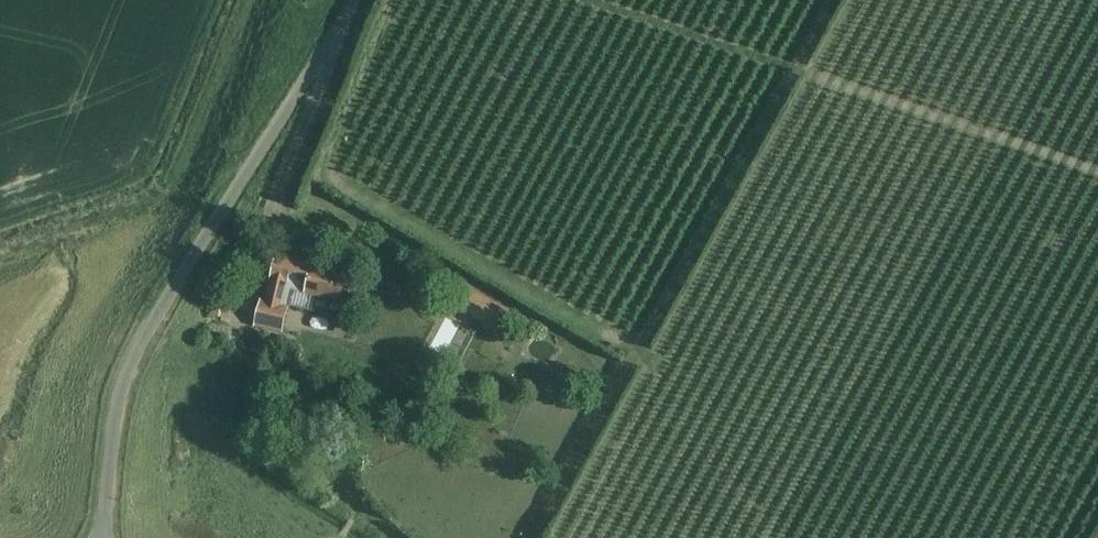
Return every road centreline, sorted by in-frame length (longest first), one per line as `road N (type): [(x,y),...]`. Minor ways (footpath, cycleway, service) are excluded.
road 1 (unclassified): [(100,537),(116,415),(136,356),(353,0)]

